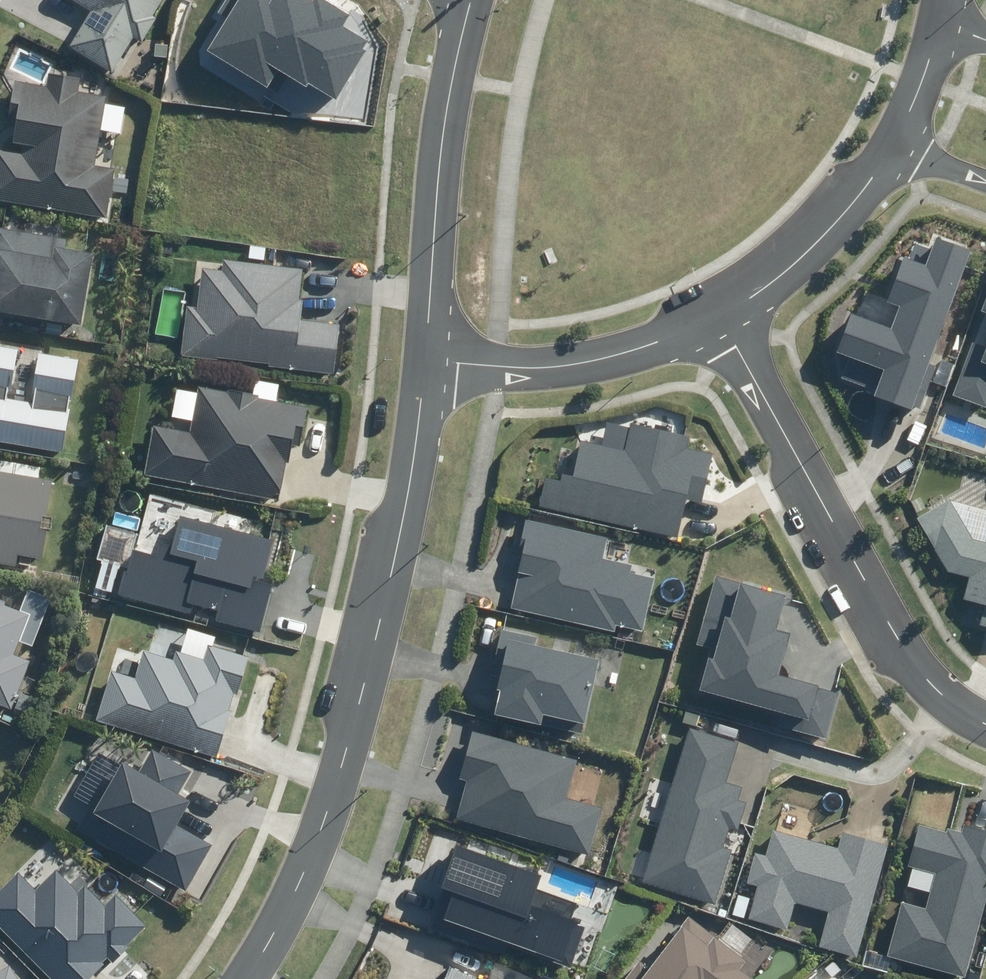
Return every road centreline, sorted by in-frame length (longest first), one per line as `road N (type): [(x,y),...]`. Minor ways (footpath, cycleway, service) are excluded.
road 1 (tertiary): [(237,978),(300,869),(403,502),(426,368)]
road 2 (residential): [(719,320),(881,629),(931,684),(985,723)]
road 3 (tertiary): [(426,368),(444,122),(466,0)]
road 4 (tertiary): [(426,368),(550,368),(617,357),(719,320)]
road 5 (tertiary): [(719,320),(824,238),(895,151)]
road 6 (tertiary): [(895,151),(942,24)]

